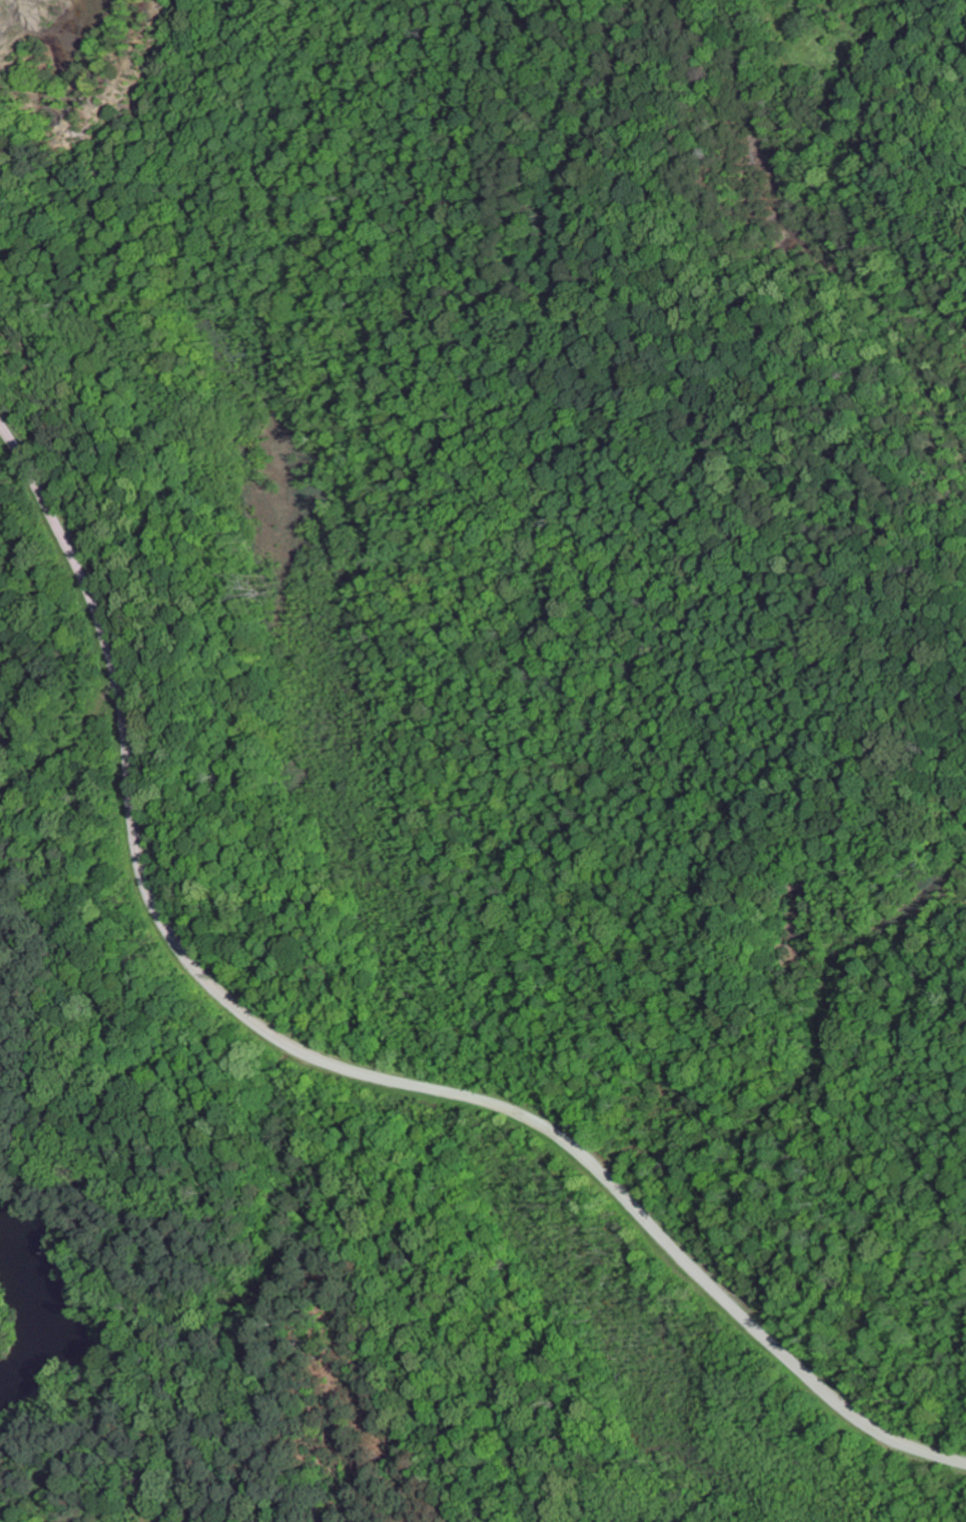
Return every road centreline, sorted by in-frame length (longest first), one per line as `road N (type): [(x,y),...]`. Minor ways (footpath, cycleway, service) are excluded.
road 1 (residential): [(965,1465),(863,1425),(691,1274),(553,1136),(485,1104),(315,1060),(250,1023),(197,974),(156,914),(139,870),(118,700),(85,581),(0,425)]

